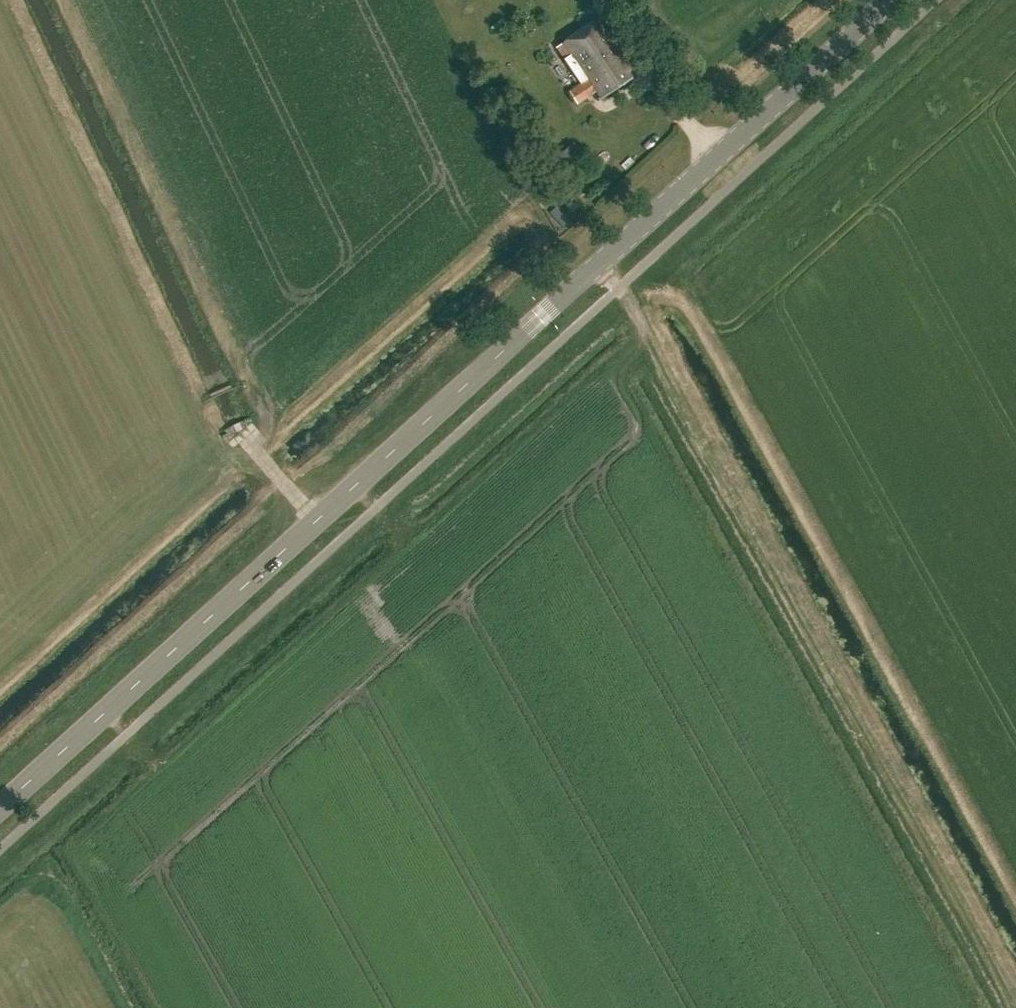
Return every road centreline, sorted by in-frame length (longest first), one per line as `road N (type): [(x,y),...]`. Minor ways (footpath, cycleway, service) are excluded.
road 1 (tertiary): [(0,807),(889,0)]

